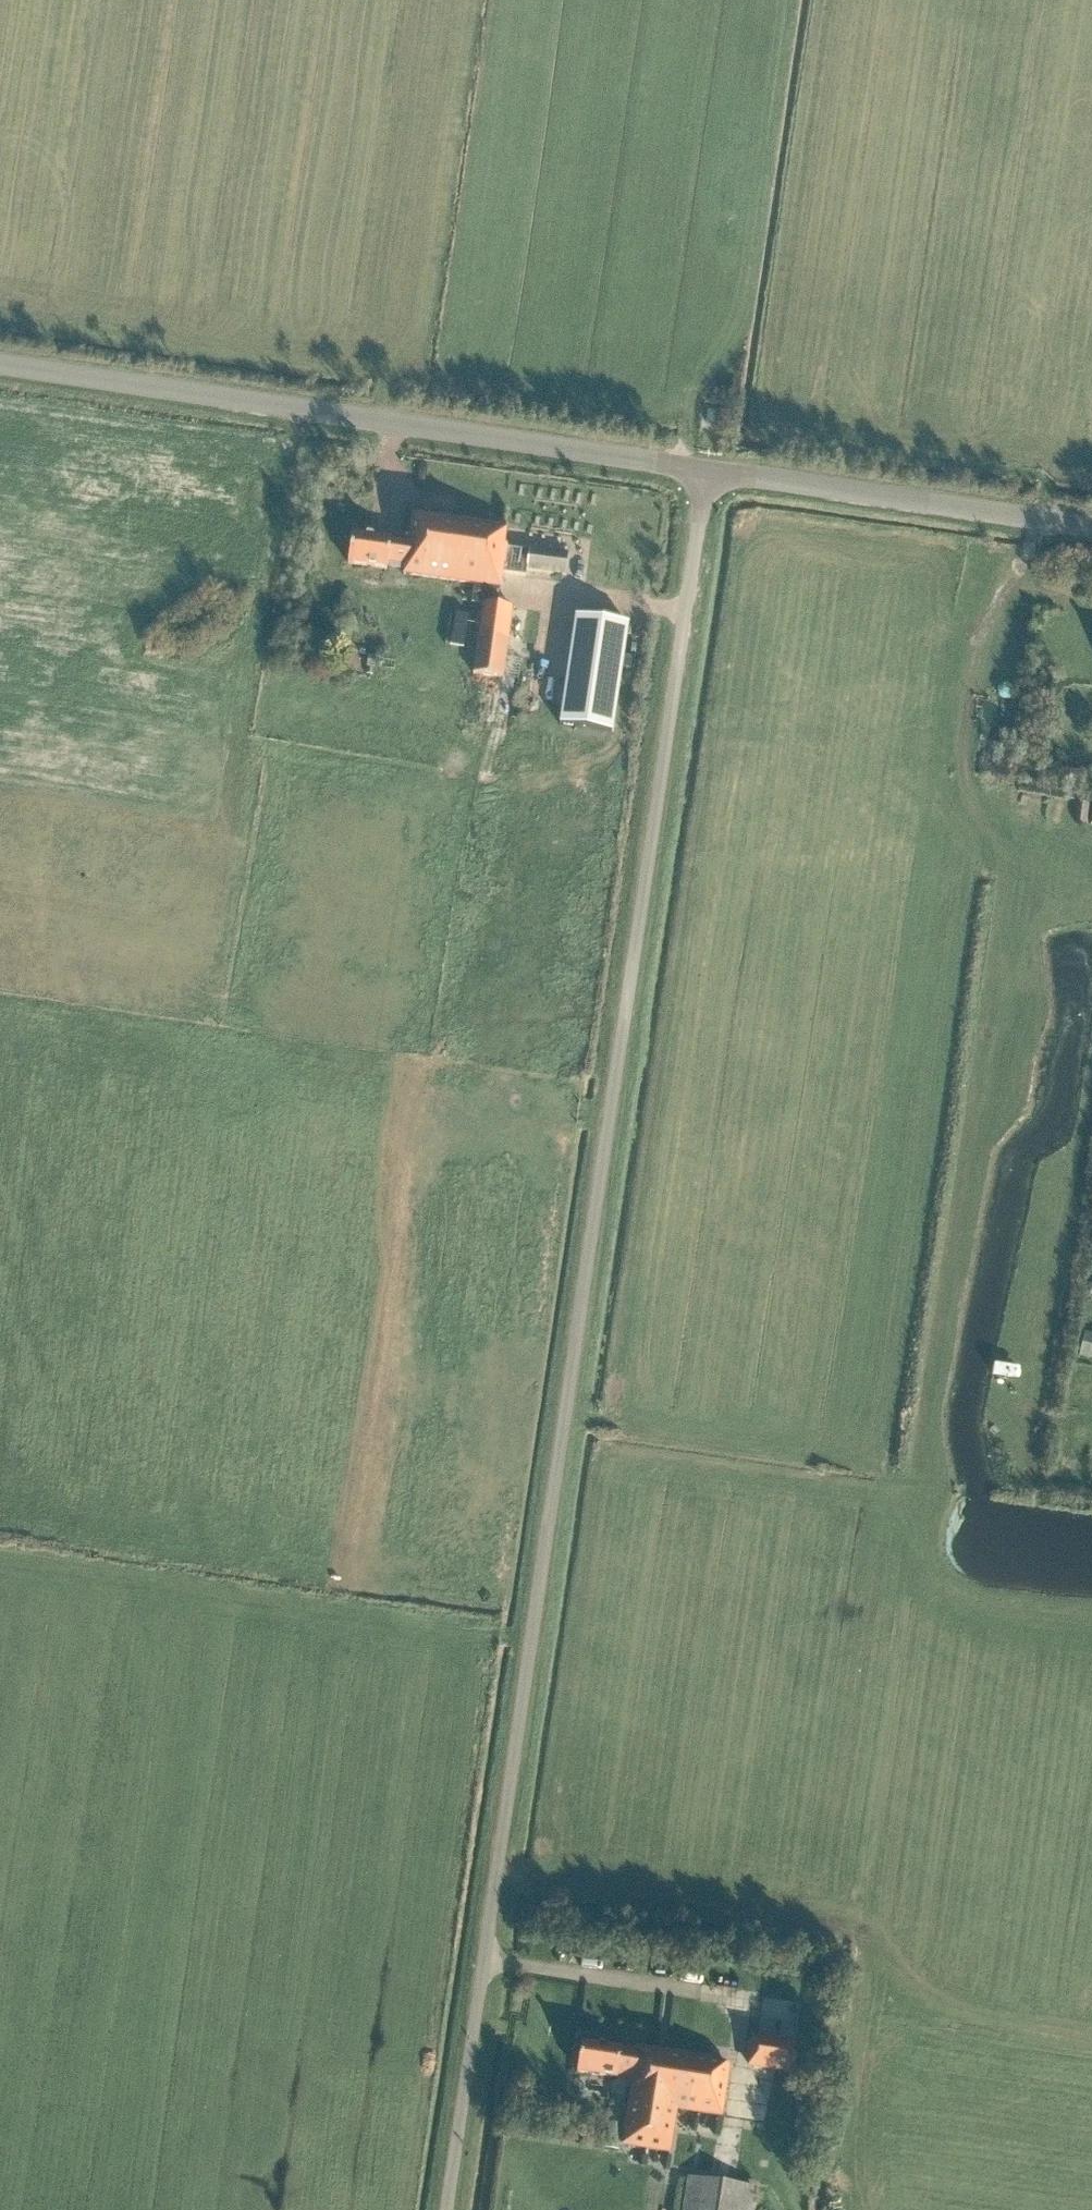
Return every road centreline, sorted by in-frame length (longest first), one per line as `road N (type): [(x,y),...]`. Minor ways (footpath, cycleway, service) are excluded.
road 1 (unclassified): [(443,2209),(710,478)]
road 2 (unclassified): [(710,478),(0,369)]
road 3 (unclassified): [(1091,534),(710,478)]

